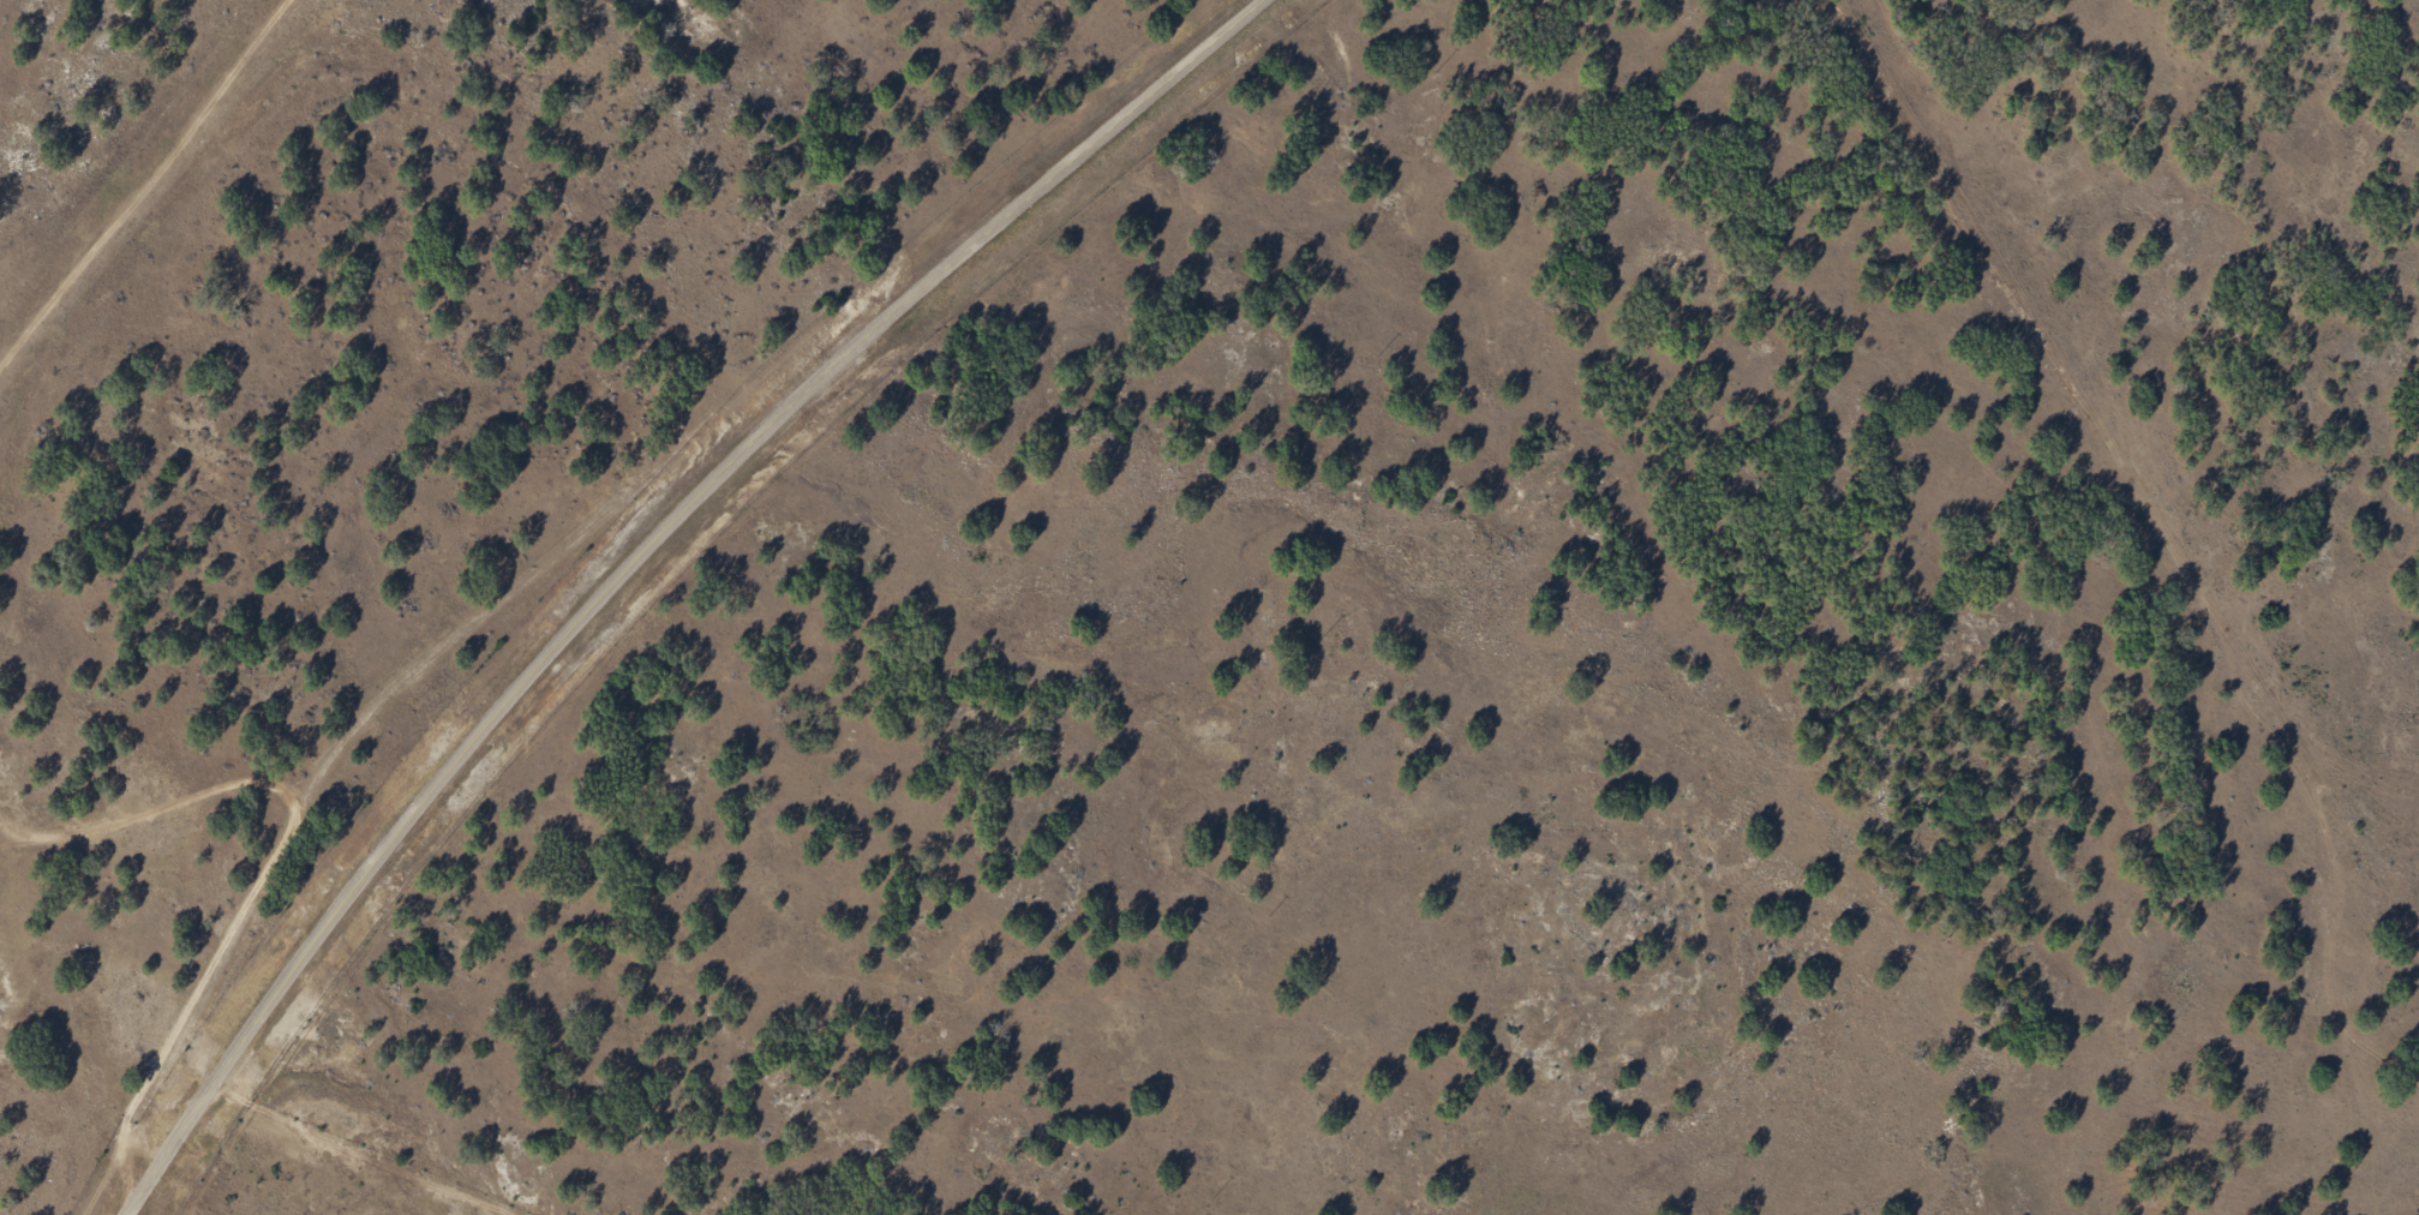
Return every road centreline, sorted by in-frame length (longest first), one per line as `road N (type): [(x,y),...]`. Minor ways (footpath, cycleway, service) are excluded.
road 1 (secondary): [(130,1214),(349,896),(628,562),(909,303),(1268,0)]
road 2 (residential): [(318,939),(252,857),(46,945),(0,926)]

